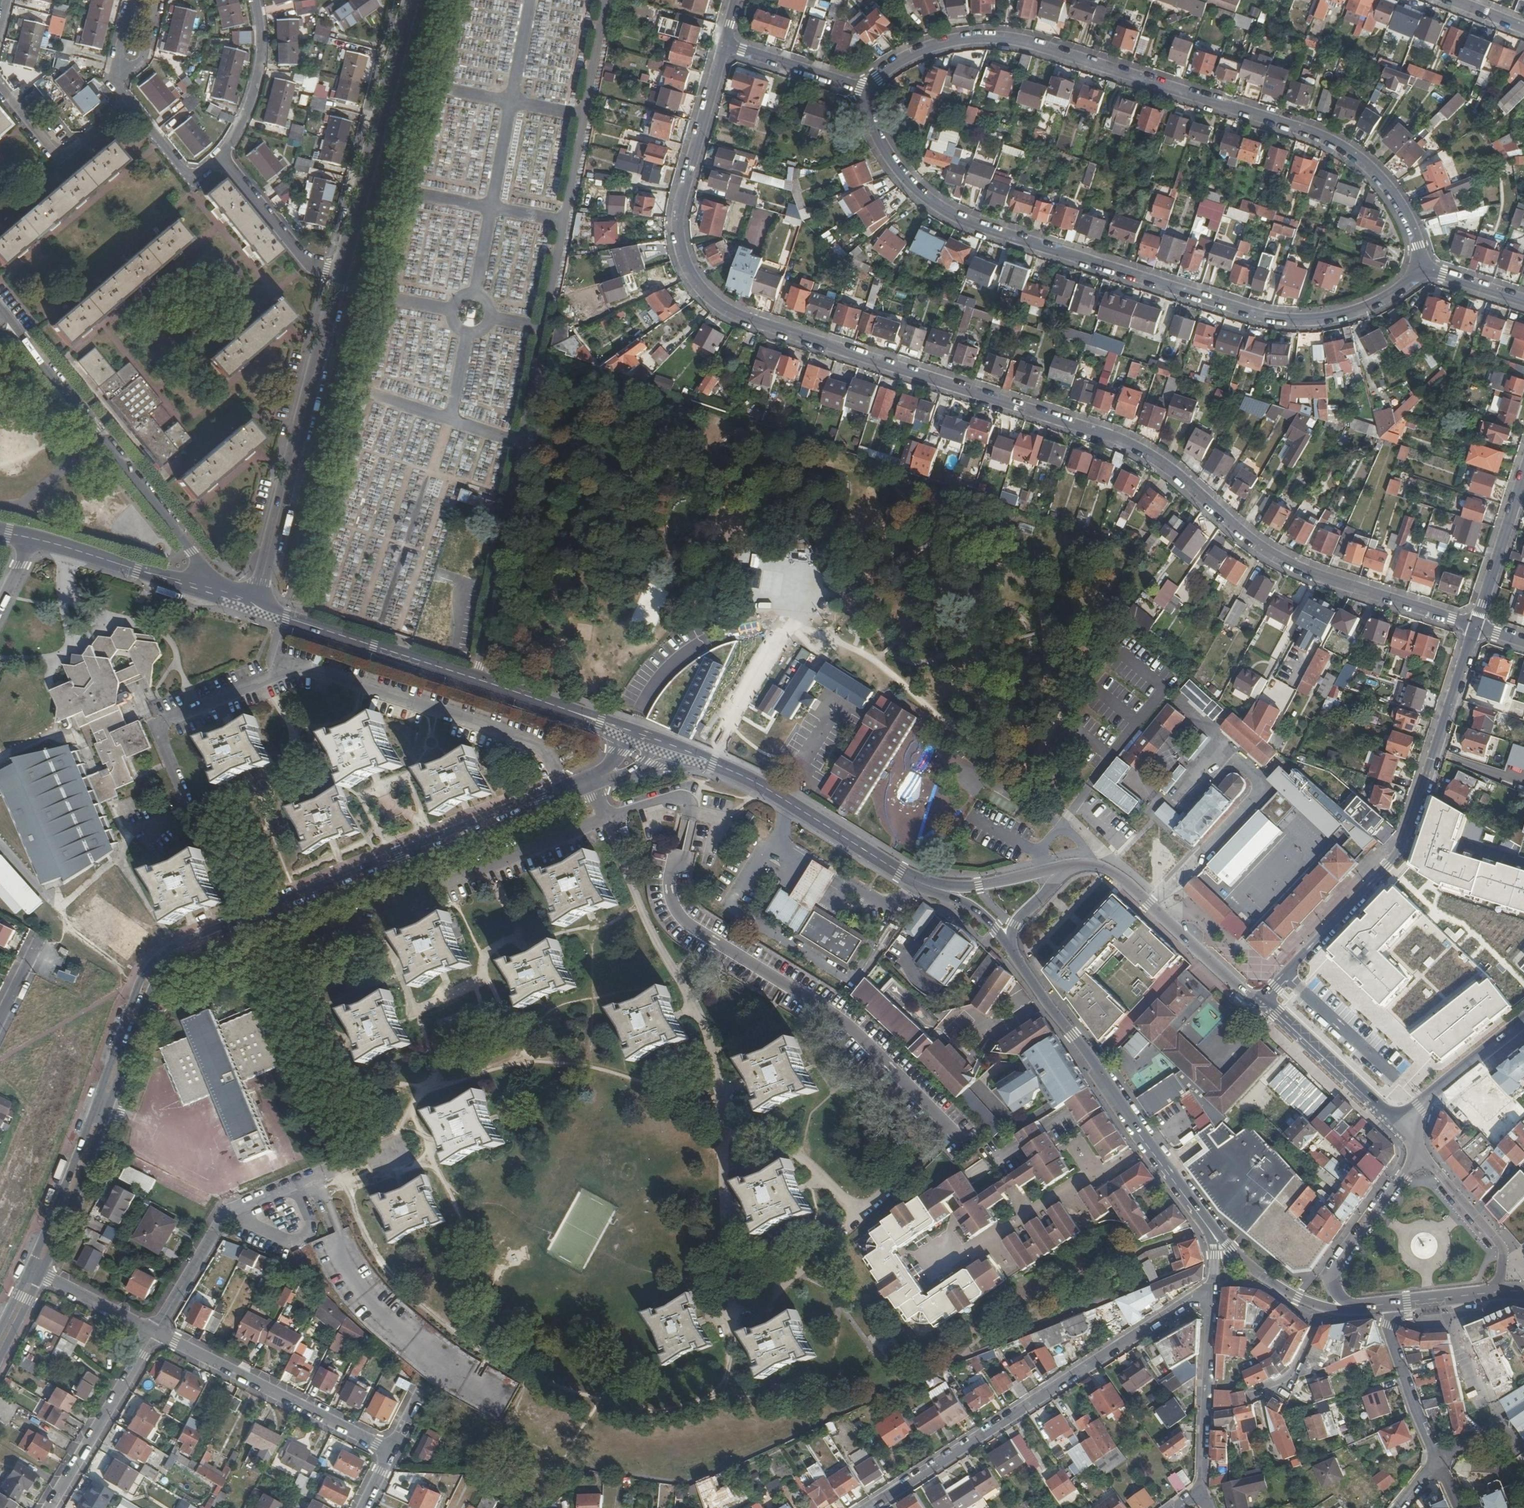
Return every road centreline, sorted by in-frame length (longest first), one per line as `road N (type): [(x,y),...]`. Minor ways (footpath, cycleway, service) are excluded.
road 1 (residential): [(725,44),(678,219),(687,266),(719,304),(1121,441),(1164,465),(1289,564),(1476,626)]
road 2 (residential): [(35,1273),(144,989),(165,959),(565,792)]
road 3 (residential): [(871,90),(874,129),(897,171),(938,208),(979,228),(1275,316),(1352,310),(1421,267)]
road 4 (residential): [(1421,267),(1411,223),(1390,187),(1315,132),(1011,41),(933,48),(900,62),(871,90)]
road 5 (residential): [(565,792),(540,745),(289,666),(163,722),(160,738),(185,803),(140,832)]
road 6 (residential): [(1476,626),(1401,854),(1261,1003)]
road 7 (residential): [(1210,1288),(866,1507)]
road 8 (secondary): [(255,607),(630,734)]
road 9 (secondary): [(1261,1003),(1130,884),(1092,864),(979,886),(919,882)]
road 10 (residential): [(224,597),(0,313)]
road 11 (secondary): [(919,882),(969,905),(995,928),(1149,1145)]
road 12 (residential): [(341,275),(255,607)]
road 13 (residential): [(363,1507),(390,1451),(156,1332)]
road 14 (residential): [(410,0),(341,275)]
road 15 (secondary): [(683,752),(774,793),(919,882)]
road 16 (residential): [(1149,1145),(935,1267)]
road 17 (residential): [(156,1332),(51,1507)]
road 18 (residential): [(1210,1288),(1203,1490)]
road 19 (secondary): [(32,539),(224,597)]
road 20 (residential): [(1415,1146),(1409,1169),(1334,1271),(1334,1285),(1352,1307)]
road 21 (residential): [(0,86),(58,154),(127,104)]
road 22 (secondary): [(1393,1116),(1261,1003)]
road 23 (residential): [(221,161),(298,256),(341,275)]
road 24 (residential): [(255,0),(257,80),(221,161)]
road 25 (residential): [(1396,1302),(1389,1337),(1435,1459)]
road 26 (secondary): [(1194,1208),(1265,1278),(1320,1306)]
road 27 (residential): [(1476,626),(1523,475)]
road 28 (residential): [(871,90),(725,44)]
road 29 (residential): [(1449,1297),(1501,1431)]
road 30 (residential): [(227,1213),(156,1332)]
road 31 (residential): [(1500,1292),(1503,1248),(1442,1176)]
road 32 (residential): [(227,1213),(296,1241),(310,1222),(295,1186)]
road 33 (secondary): [(1523,1021),(1419,1107)]
road 34 (residential): [(156,1332),(35,1273)]

